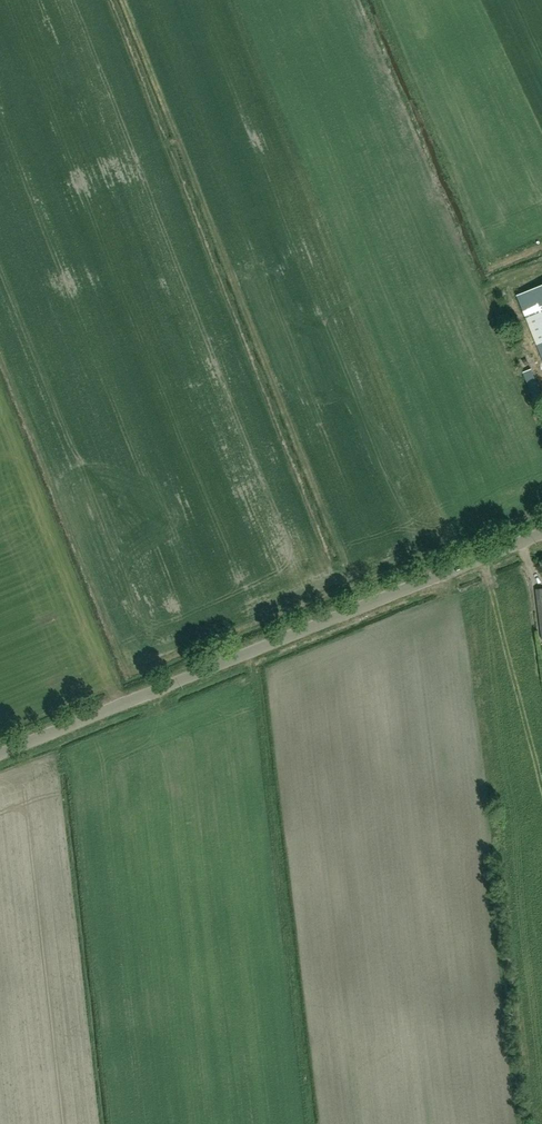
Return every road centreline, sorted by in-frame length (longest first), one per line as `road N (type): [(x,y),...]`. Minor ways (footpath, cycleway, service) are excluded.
road 1 (unclassified): [(0,754),(541,532)]

